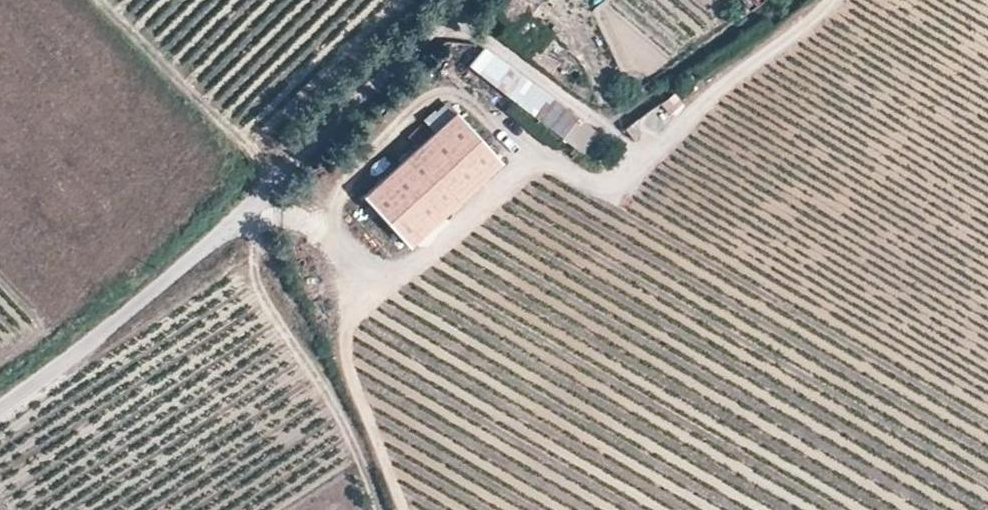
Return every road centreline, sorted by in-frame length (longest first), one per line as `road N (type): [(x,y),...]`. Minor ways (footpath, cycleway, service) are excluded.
road 1 (unclassified): [(0,404),(245,206),(467,0)]
road 2 (track): [(245,206),(360,452),(379,509)]

